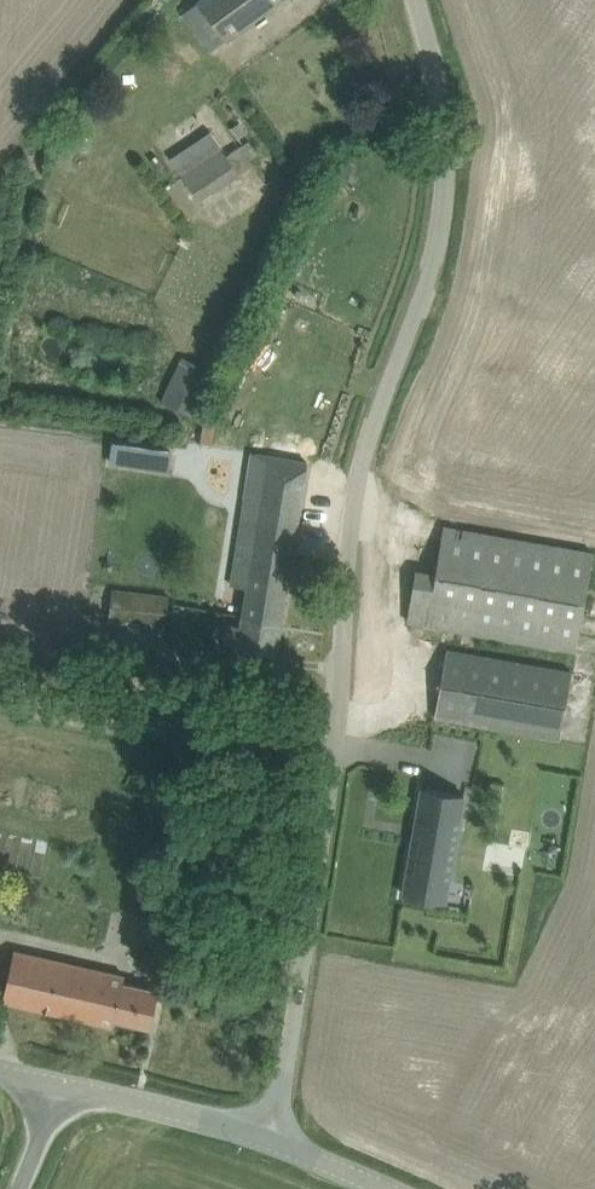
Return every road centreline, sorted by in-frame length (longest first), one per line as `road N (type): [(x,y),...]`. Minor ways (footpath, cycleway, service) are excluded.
road 1 (unclassified): [(269,1138),(344,709),(350,547),(367,442),(422,302),(448,188),(438,69),(416,0)]
road 2 (tertiary): [(269,1138),(64,1087)]
road 3 (track): [(422,302),(594,353)]
road 4 (tertiary): [(383,1188),(269,1138)]

